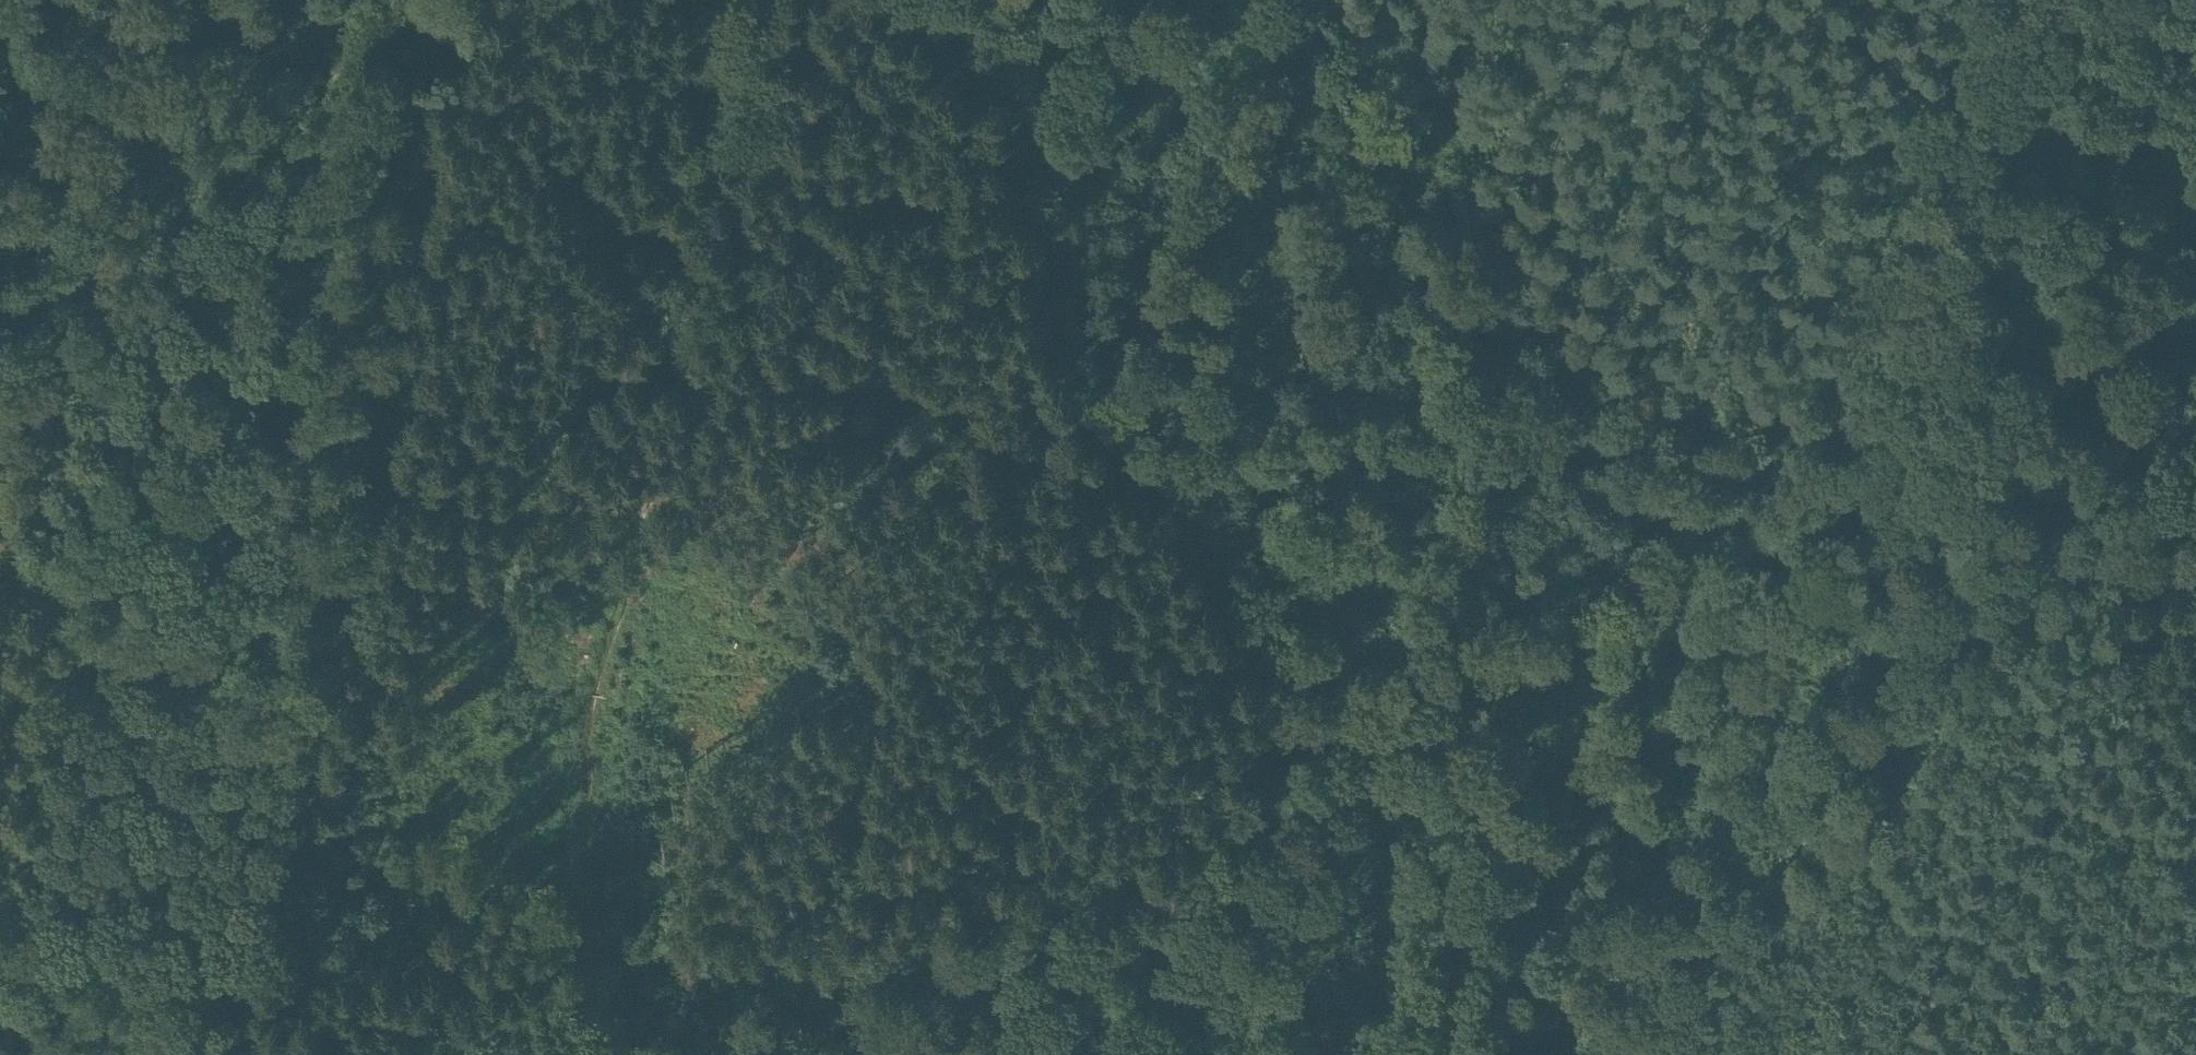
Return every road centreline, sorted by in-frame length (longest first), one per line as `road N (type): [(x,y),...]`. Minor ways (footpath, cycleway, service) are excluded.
road 1 (track): [(2195,487),(2141,473),(2120,450),(2068,213),(2034,162),(1821,21),(1727,3),(1710,9),(1690,35),(1680,117),(1682,325),(1632,464),(1581,461),(1500,438),(1370,390),(1286,386),(1183,405),(1067,449),(994,446),(875,400),(822,407),(656,527)]
road 2 (track): [(656,527),(574,508),(393,487),(146,514),(0,556)]
road 3 (track): [(1296,0),(1337,53),(1365,108),(1404,231),(1454,333),(1490,375),(1500,438)]
road 4 (track): [(599,690),(656,527)]
road 5 (track): [(1650,428),(1490,375)]

